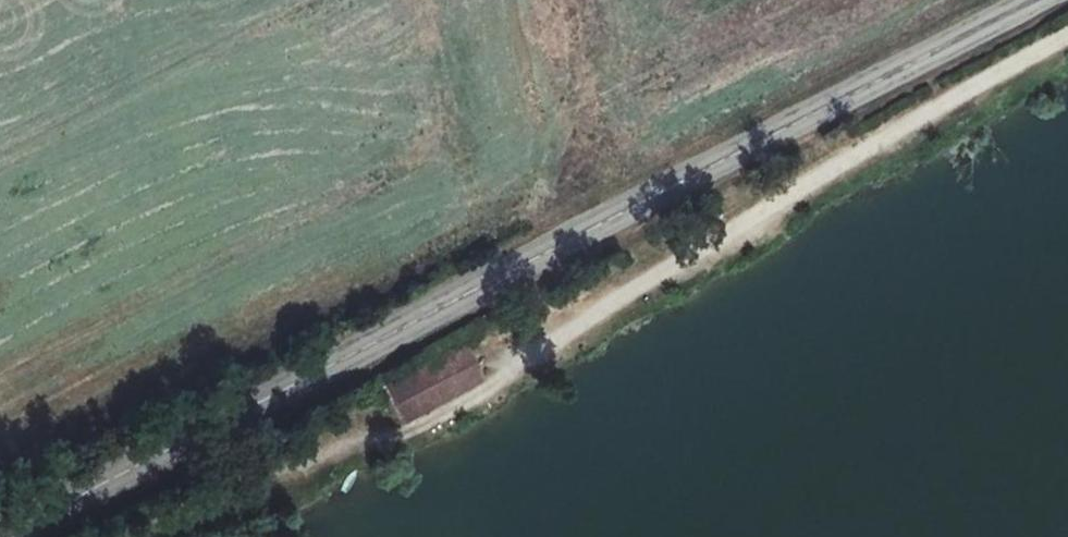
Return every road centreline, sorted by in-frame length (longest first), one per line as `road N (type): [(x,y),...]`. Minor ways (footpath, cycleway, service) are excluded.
road 1 (unclassified): [(0,536),(1030,0)]
road 2 (track): [(1067,34),(619,297),(495,386),(401,436),(271,476),(149,536)]

